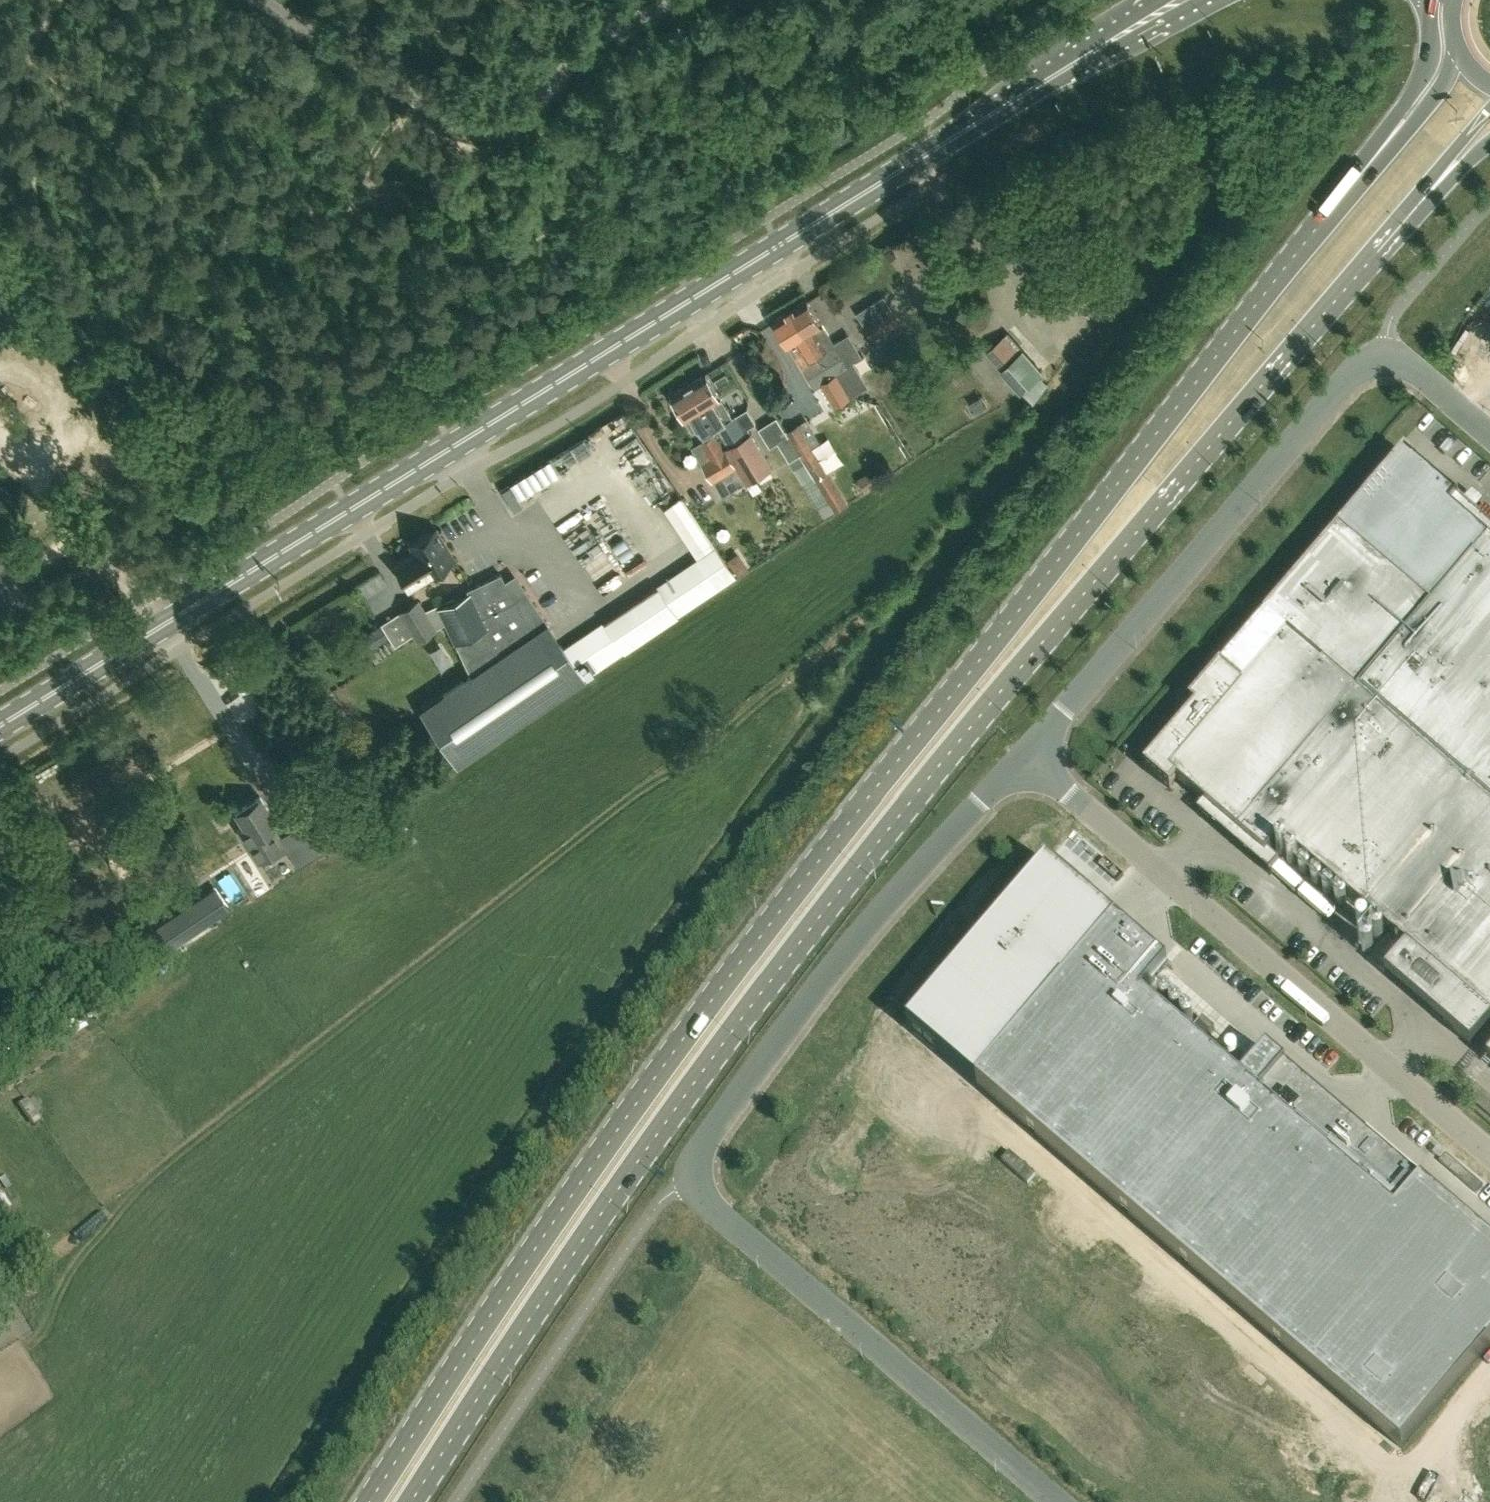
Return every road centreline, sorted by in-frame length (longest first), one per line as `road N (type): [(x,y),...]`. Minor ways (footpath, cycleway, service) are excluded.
road 1 (primary): [(1329,212),(720,987),(369,1501)]
road 2 (primary): [(410,1501),(601,1213),(810,928),(992,702),(1377,254)]
road 3 (secondary): [(0,728),(1095,50)]
road 4 (unclassified): [(1489,1149),(1023,752)]
road 5 (unclassified): [(688,1184),(690,1159),(805,1001),(1023,752)]
road 6 (unclassified): [(1023,752),(1351,369),(1382,358)]
road 7 (unclassified): [(688,1184),(1057,1501)]
road 8 (primary): [(1430,3),(1425,71),(1329,212)]
road 9 (primary): [(1456,45),(1423,112),(1355,194),(1329,212)]
road 10 (primary): [(1377,254),(1391,226),(1489,111)]
road 11 (primary): [(1377,254),(1489,143)]
road 12 (unclassified): [(1489,436),(1409,367),(1382,358)]
road 13 (secondary): [(1095,50),(1148,36),(1214,0)]

